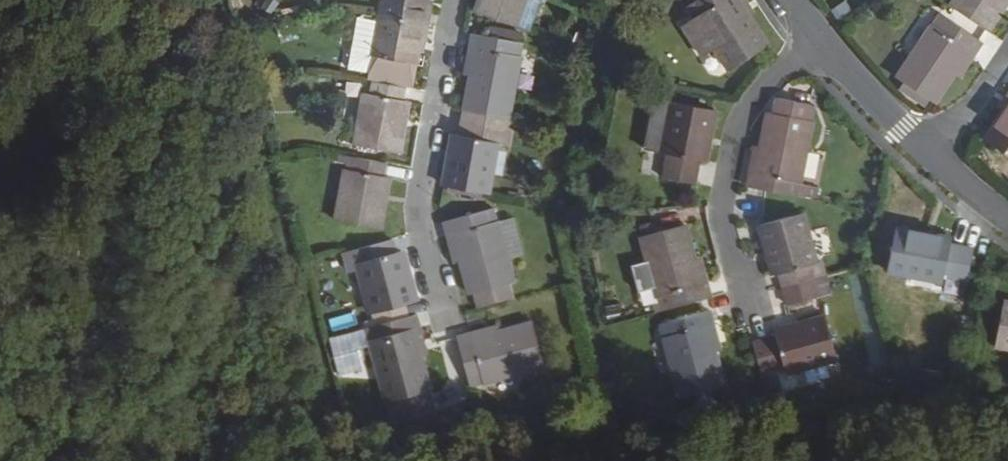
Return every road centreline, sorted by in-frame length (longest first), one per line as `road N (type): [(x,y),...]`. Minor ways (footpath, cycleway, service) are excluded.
road 1 (track): [(174,460),(0,81)]
road 2 (residential): [(455,0),(420,210),(444,311)]
road 3 (residential): [(745,300),(726,212),(737,135),(745,113),(813,31)]
road 4 (residential): [(813,31),(926,149)]
road 5 (residential): [(1007,53),(977,99),(926,149)]

